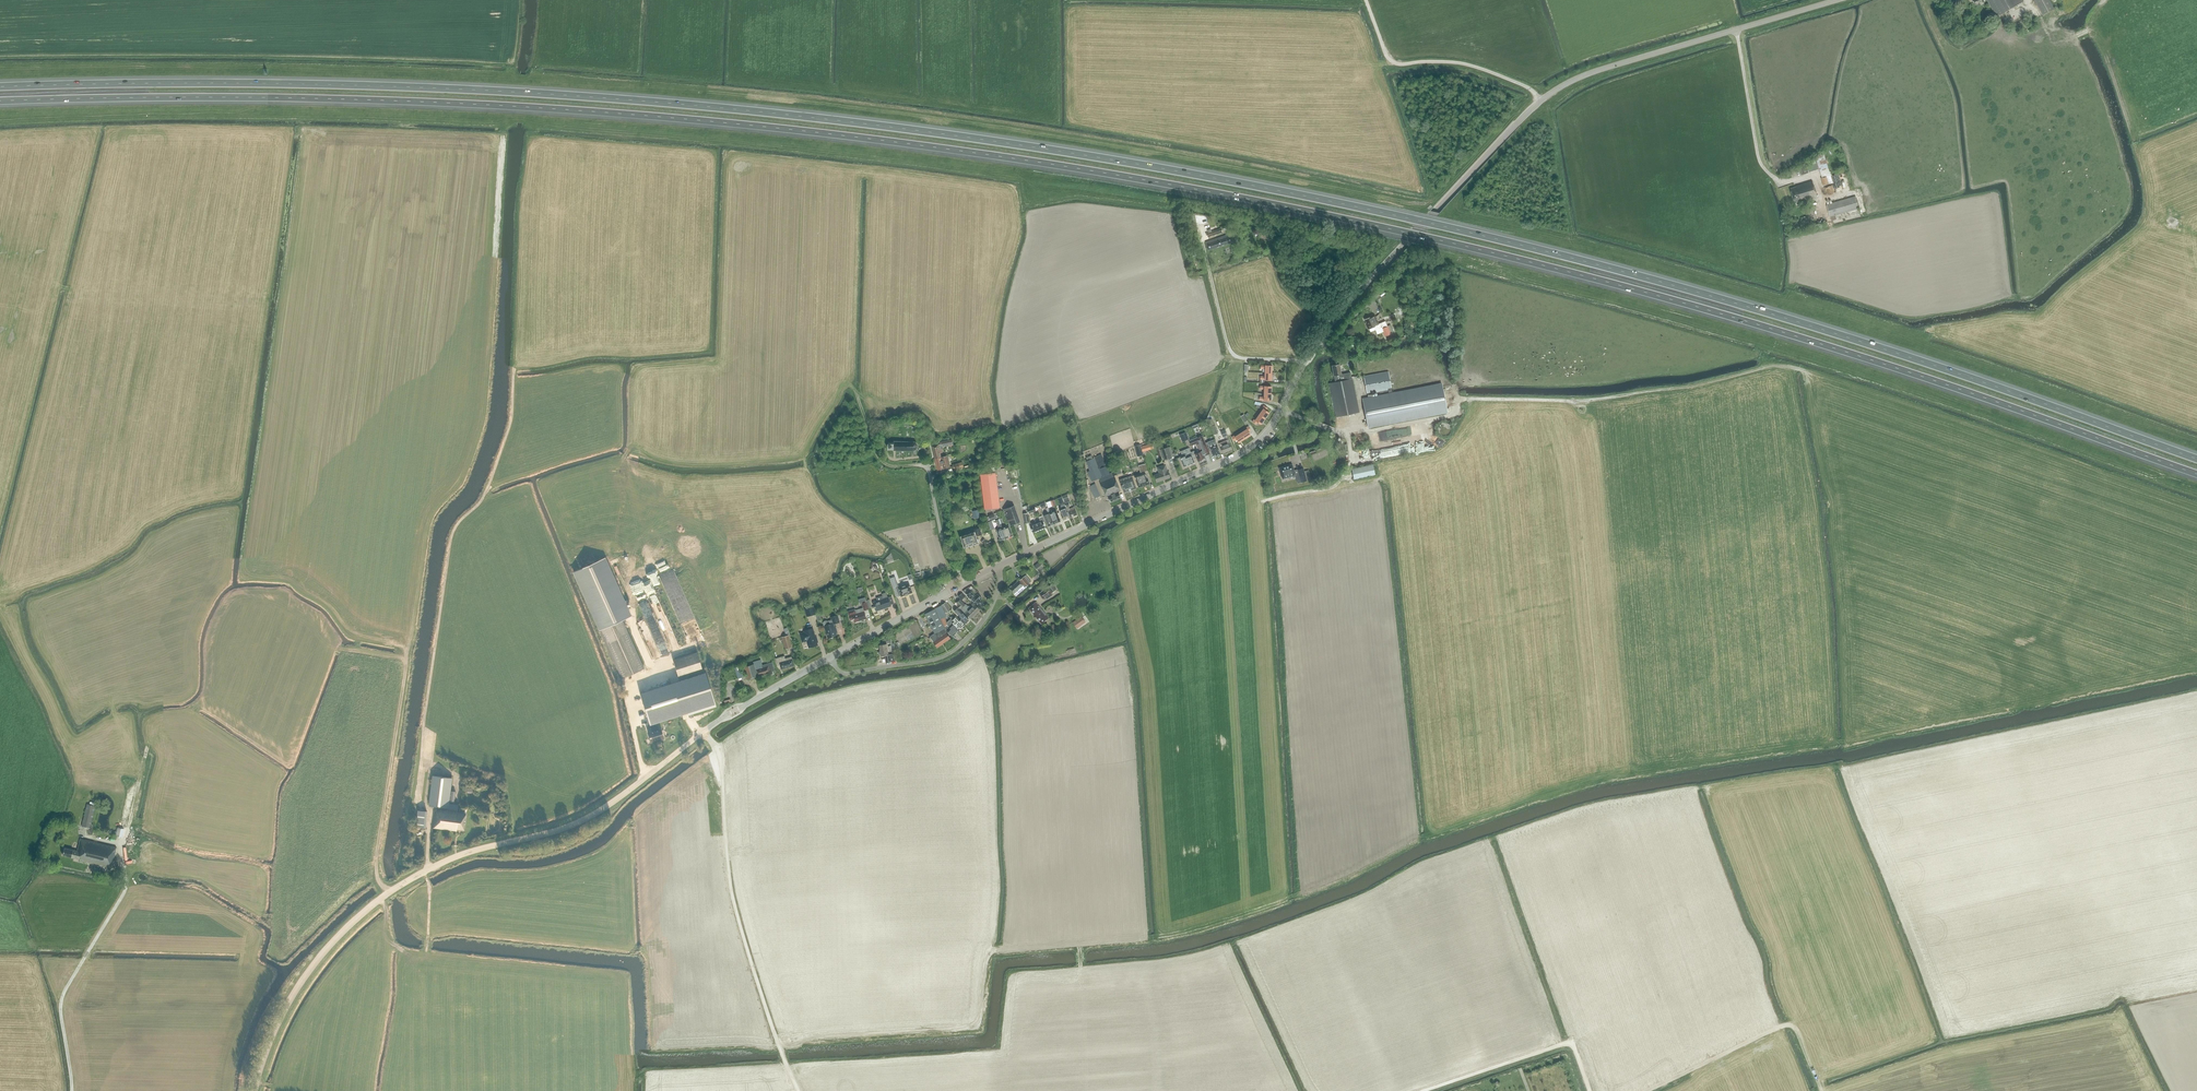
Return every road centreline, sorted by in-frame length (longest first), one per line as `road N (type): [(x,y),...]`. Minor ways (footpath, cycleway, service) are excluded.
road 1 (motorway): [(0,101),(308,98),(537,107),(809,131),(1133,177),(1390,228),(1656,295),(1971,392),(2196,474)]
road 2 (motorway): [(2196,459),(1888,350),(1659,281),(1399,216),(1138,164),(810,117),(538,93),(316,84),(0,87)]
road 3 (tertiary): [(254,1090),(302,981),(383,897),(453,858),(594,814),(731,712),(829,658)]
road 4 (track): [(431,811),(418,801),(450,545),(485,493),(511,418),(514,368)]
road 5 (tertiary): [(998,566),(1242,453),(1276,418),(1304,363)]
road 6 (track): [(799,1090),(740,929),(722,754),(703,731)]
road 7 (tertiary): [(1304,363),(1541,100)]
road 8 (tertiary): [(1541,100),(1602,69),(1838,0)]
road 9 (track): [(1573,401),(1466,399),(1449,402),(1450,416),(1345,434)]
road 10 (track): [(389,892),(377,878),(377,859),(407,656)]
road 11 (residential): [(829,658),(849,673),(946,656),(987,616),(998,566)]
road 12 (unclassified): [(1541,100),(1472,65),(1392,62),(1365,0)]
road 13 (track): [(1423,1090),(1568,1043),(1590,1090)]
road 14 (tertiary): [(829,658),(966,582)]
road 15 (track): [(1345,434),(1350,462),(1339,482),(1262,501)]
road 16 (residential): [(966,582),(944,546),(930,473),(921,465)]
road 17 (track): [(921,465),(881,459),(850,386)]

